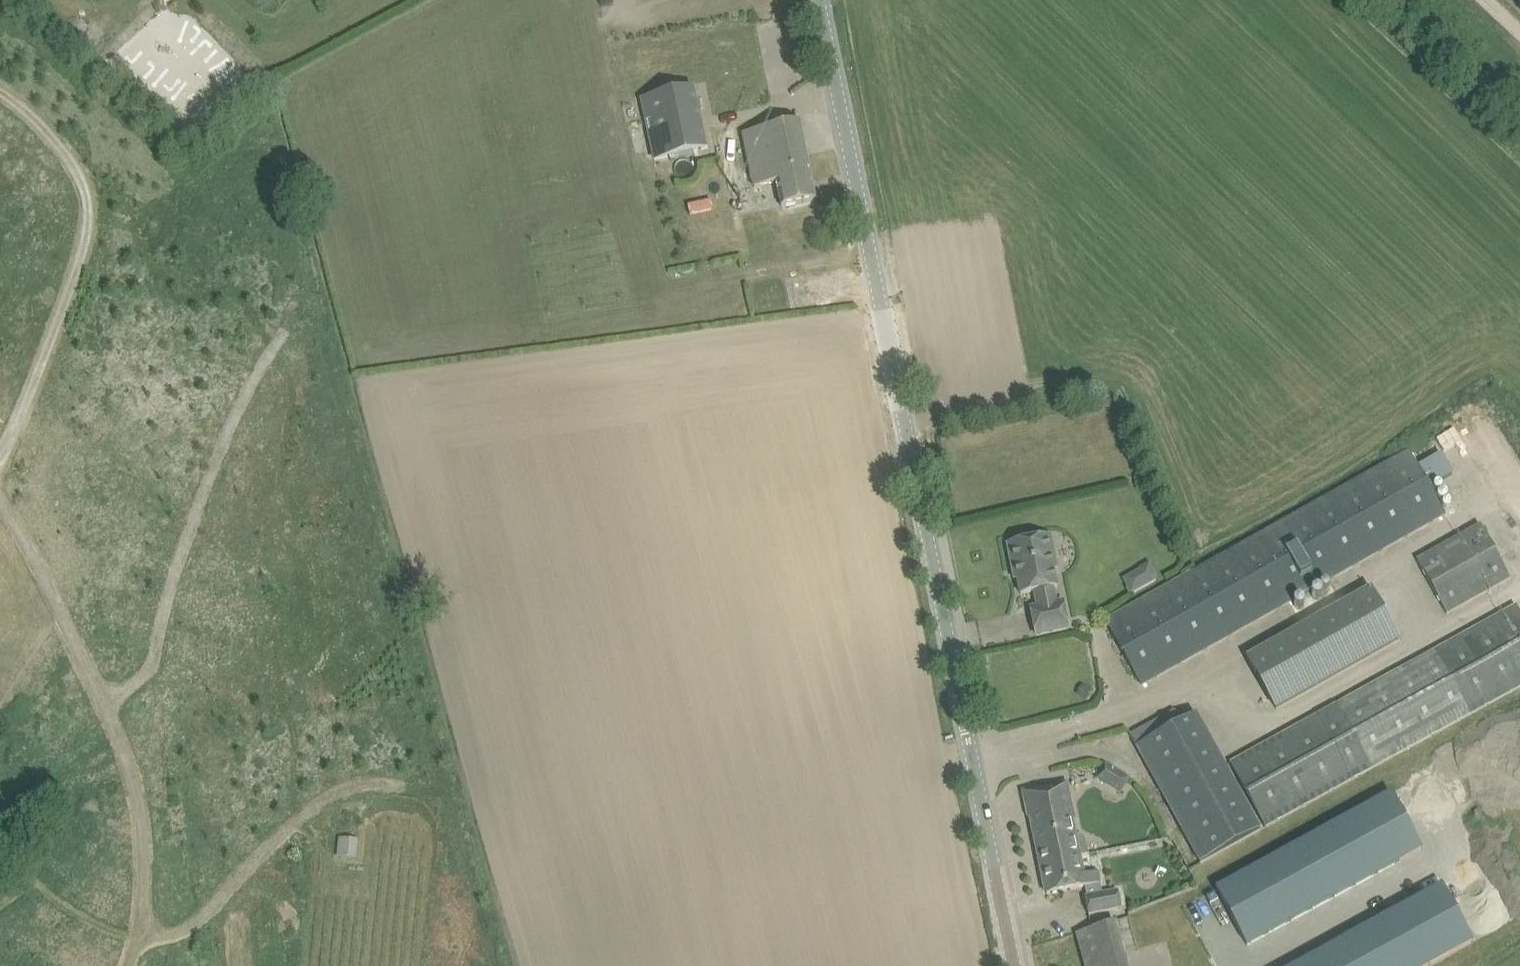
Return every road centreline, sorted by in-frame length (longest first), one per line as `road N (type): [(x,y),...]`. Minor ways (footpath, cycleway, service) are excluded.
road 1 (tertiary): [(1018,965),(820,0)]

